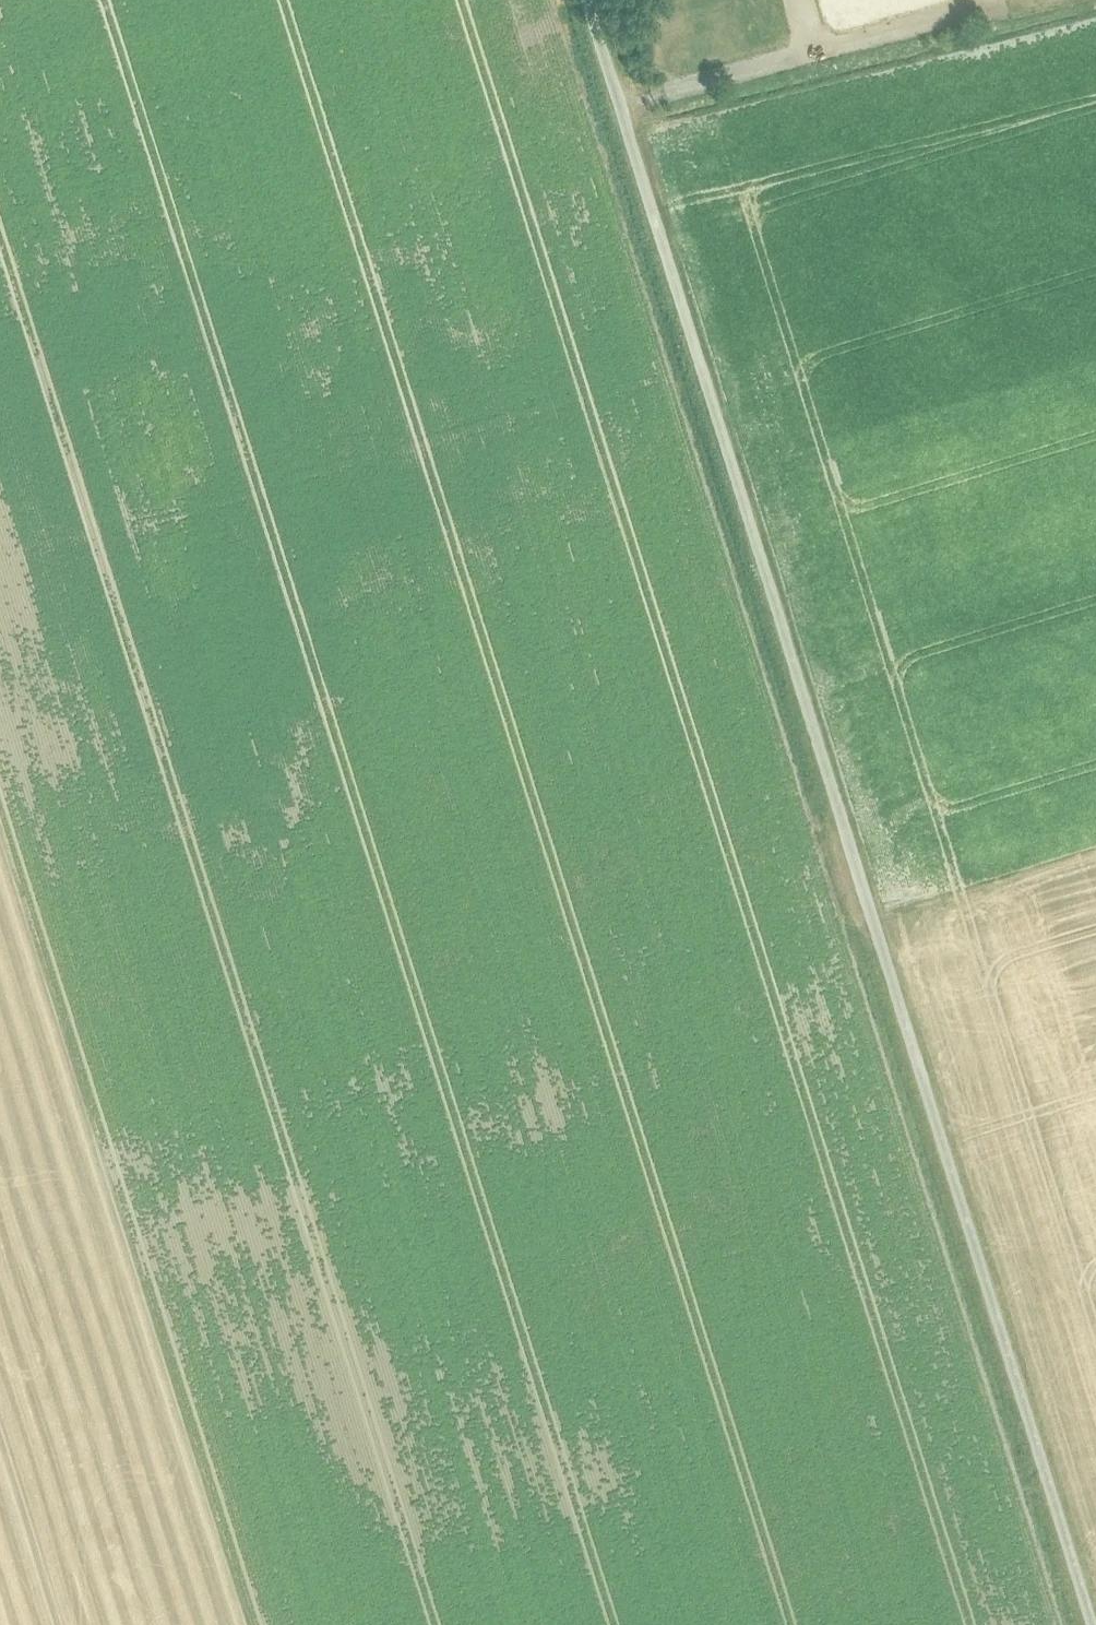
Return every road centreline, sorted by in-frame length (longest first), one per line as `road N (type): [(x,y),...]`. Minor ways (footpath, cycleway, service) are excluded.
road 1 (unclassified): [(1088,1624),(588,0)]

